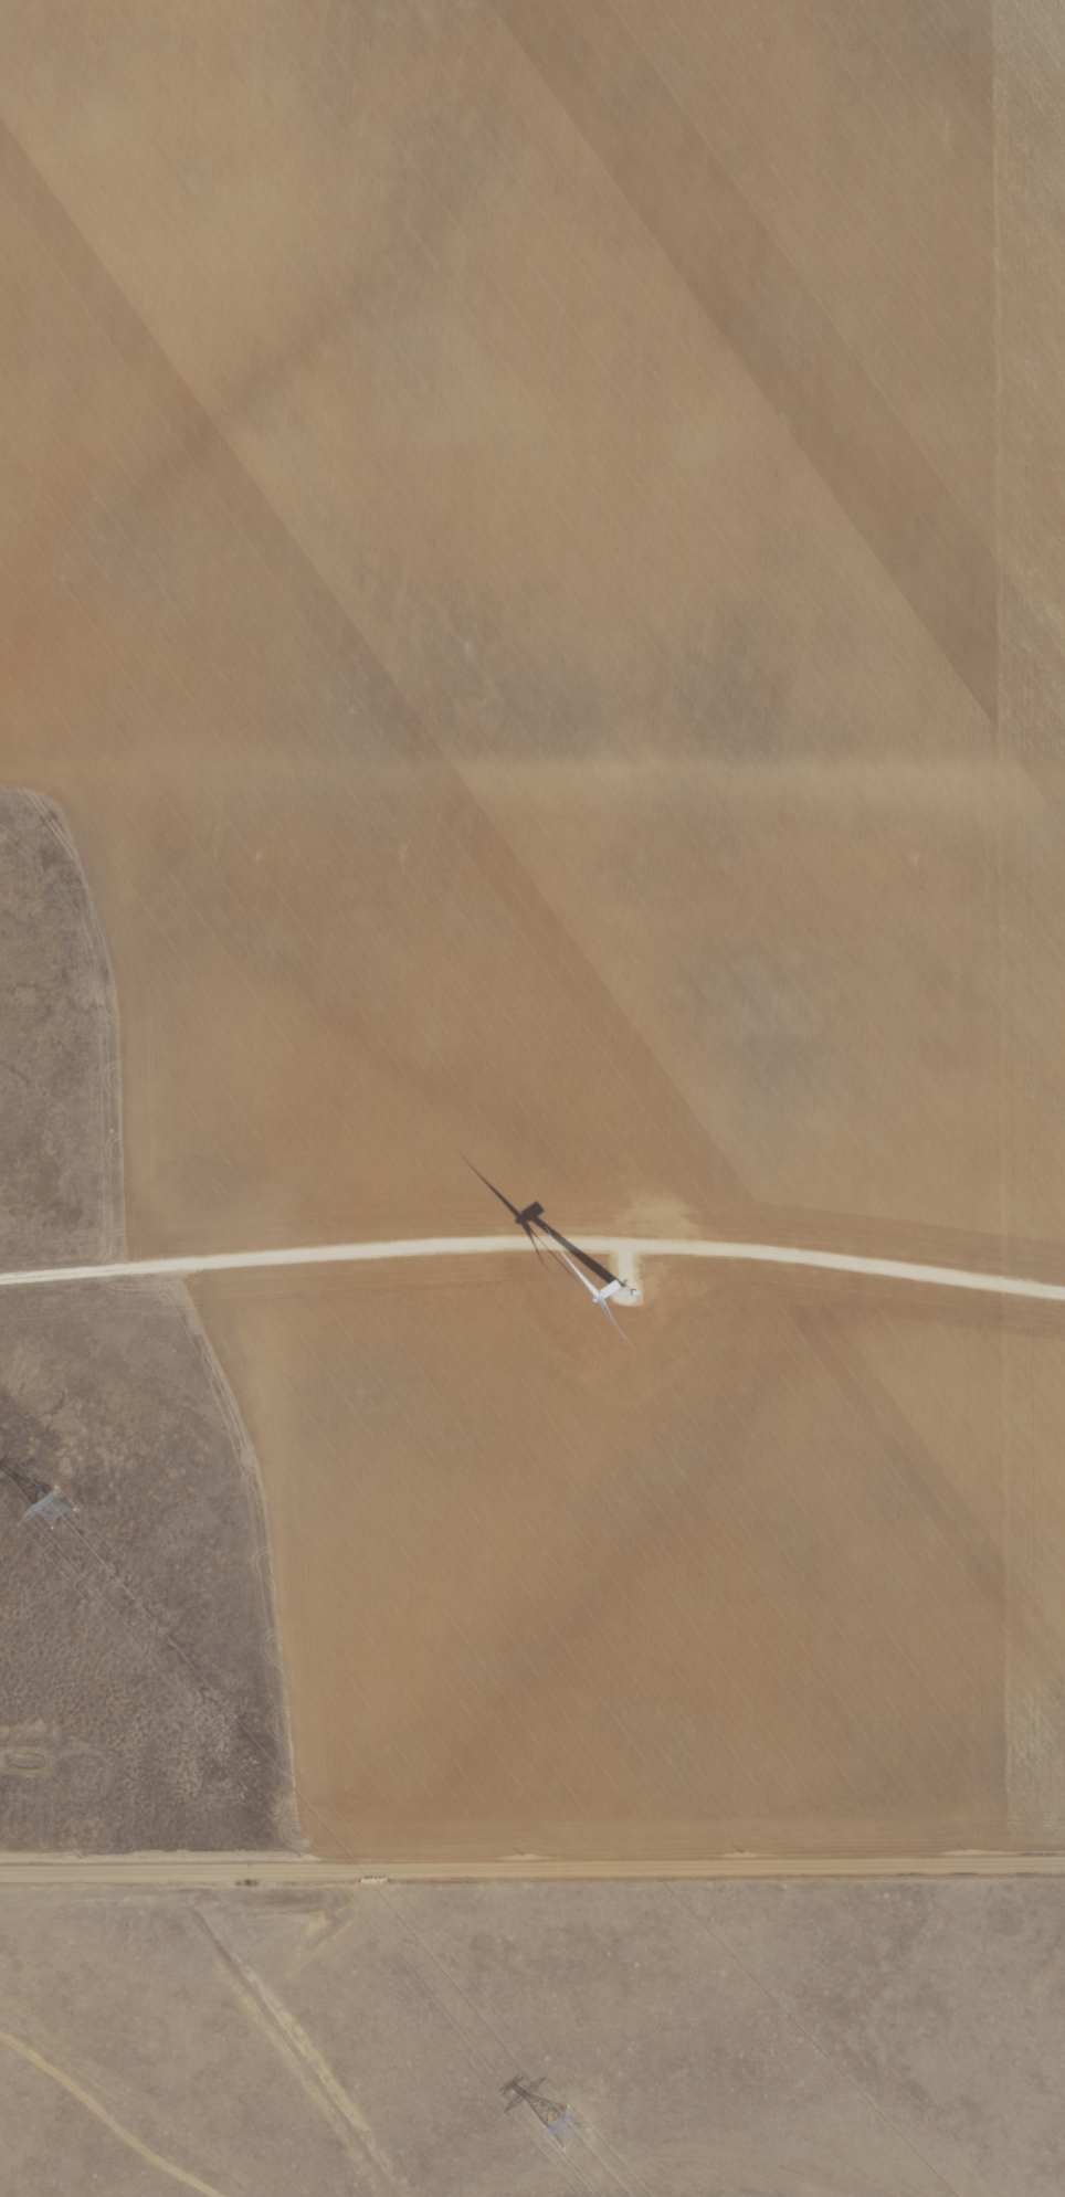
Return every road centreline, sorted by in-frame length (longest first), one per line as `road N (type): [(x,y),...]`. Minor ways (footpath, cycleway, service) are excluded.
road 1 (residential): [(0,1274),(546,1239),(768,1248),(1064,1287)]
road 2 (residential): [(1064,1860),(0,1875)]

